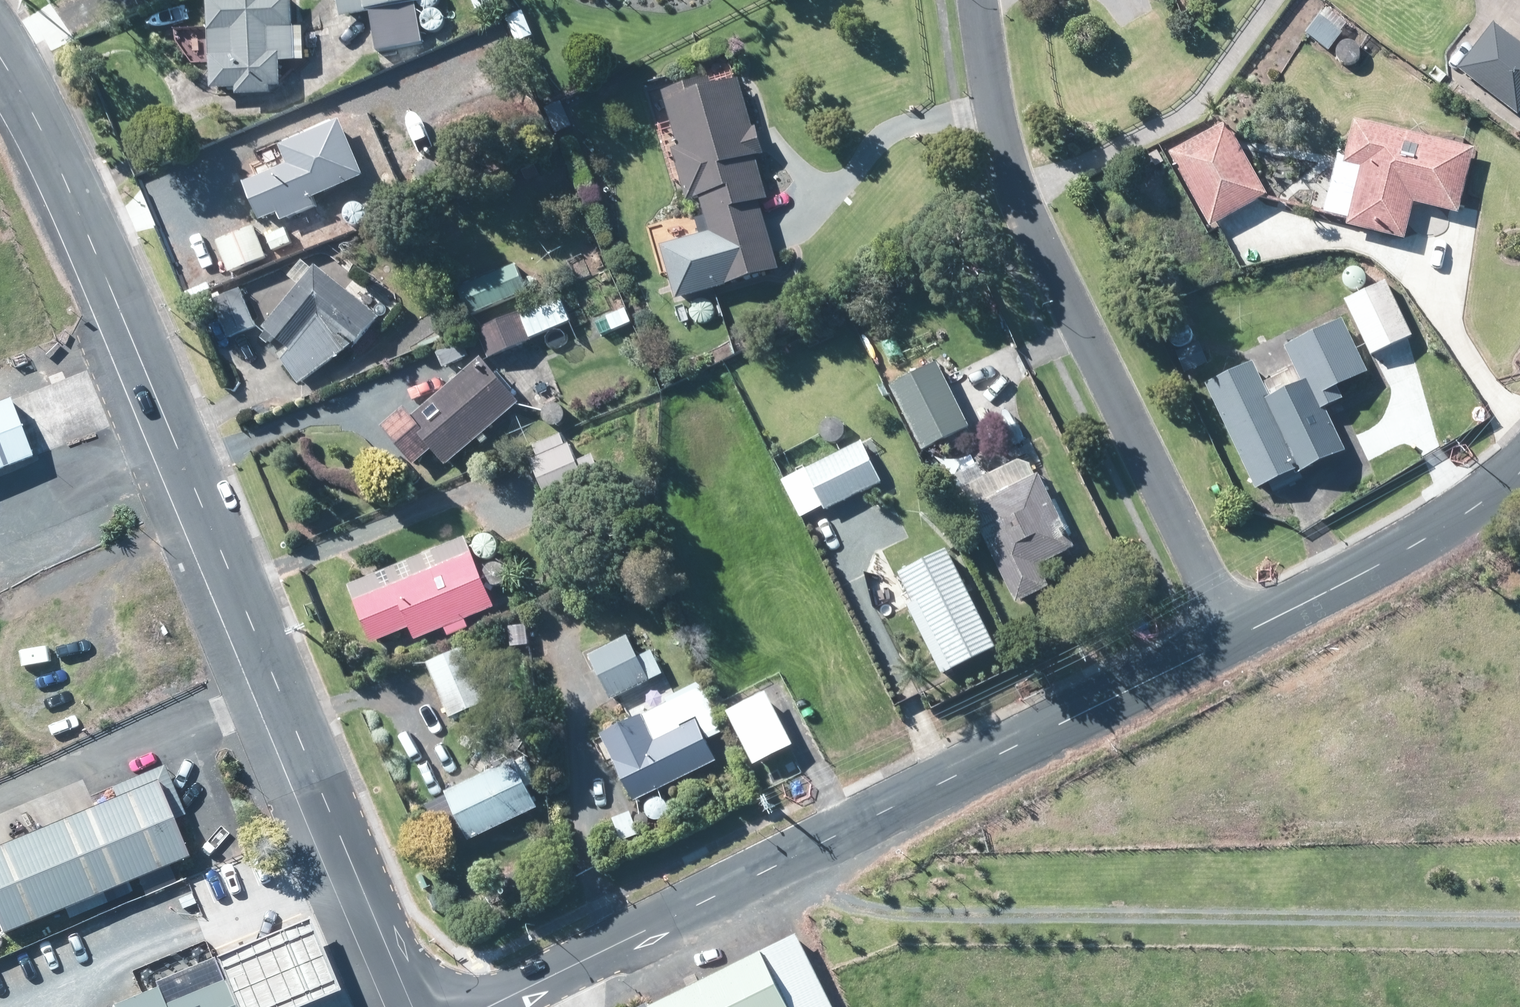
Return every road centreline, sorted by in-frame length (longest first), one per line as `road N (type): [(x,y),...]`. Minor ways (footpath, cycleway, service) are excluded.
road 1 (tertiary): [(413,1006),(91,241),(0,58)]
road 2 (tertiary): [(1232,638),(493,1006)]
road 3 (residential): [(1232,638),(1028,223),(996,127),(978,0)]
road 4 (tertiary): [(1519,472),(1380,565),(1232,638)]

